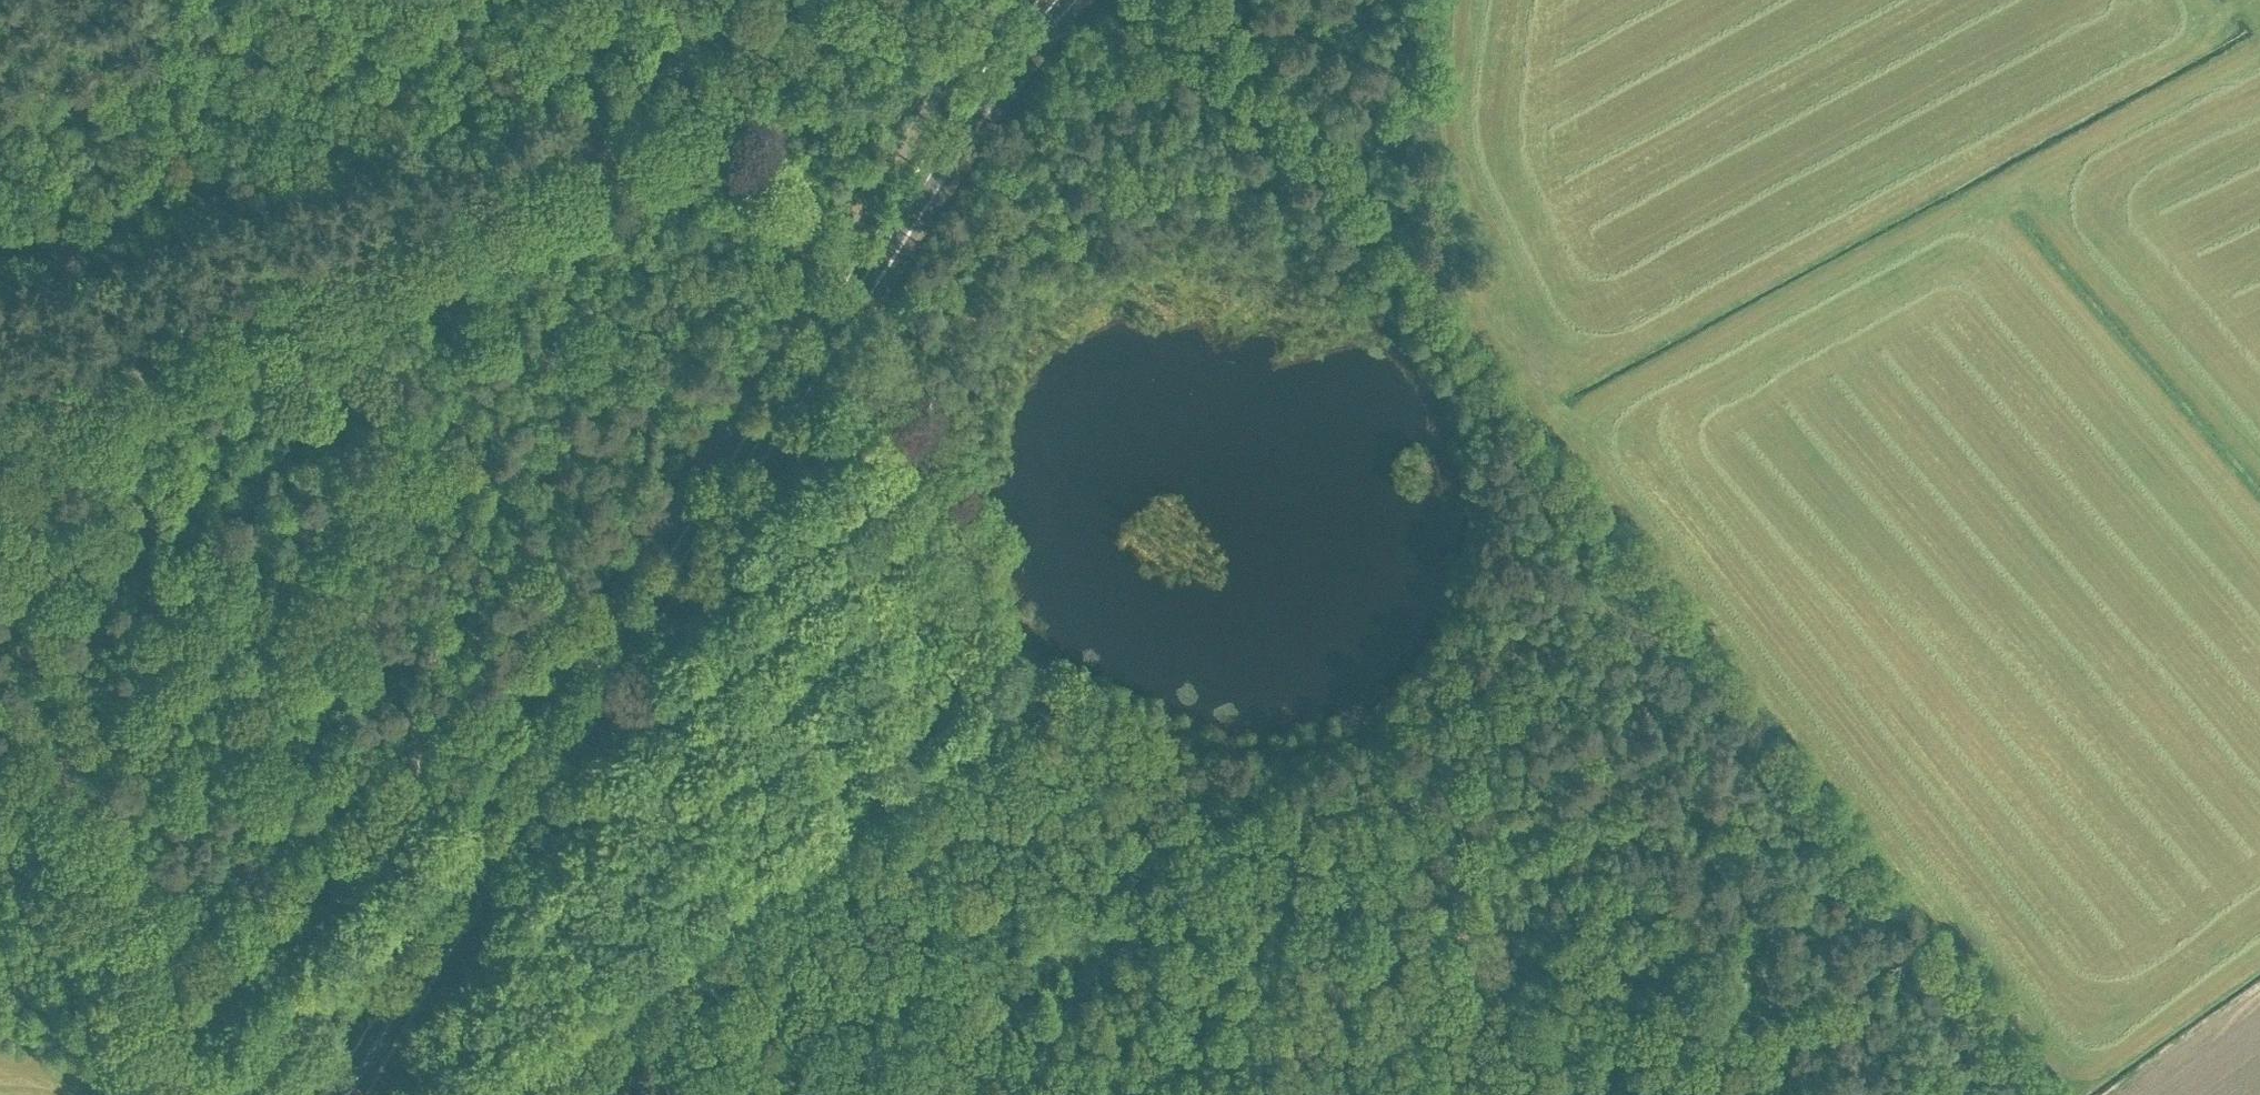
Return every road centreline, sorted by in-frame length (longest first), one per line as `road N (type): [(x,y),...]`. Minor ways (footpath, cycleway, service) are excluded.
road 1 (primary): [(371,1051),(882,213),(972,91),(1056,0)]
road 2 (track): [(0,420),(688,86)]
road 3 (track): [(0,638),(149,1094)]
road 4 (track): [(688,86),(856,0)]

